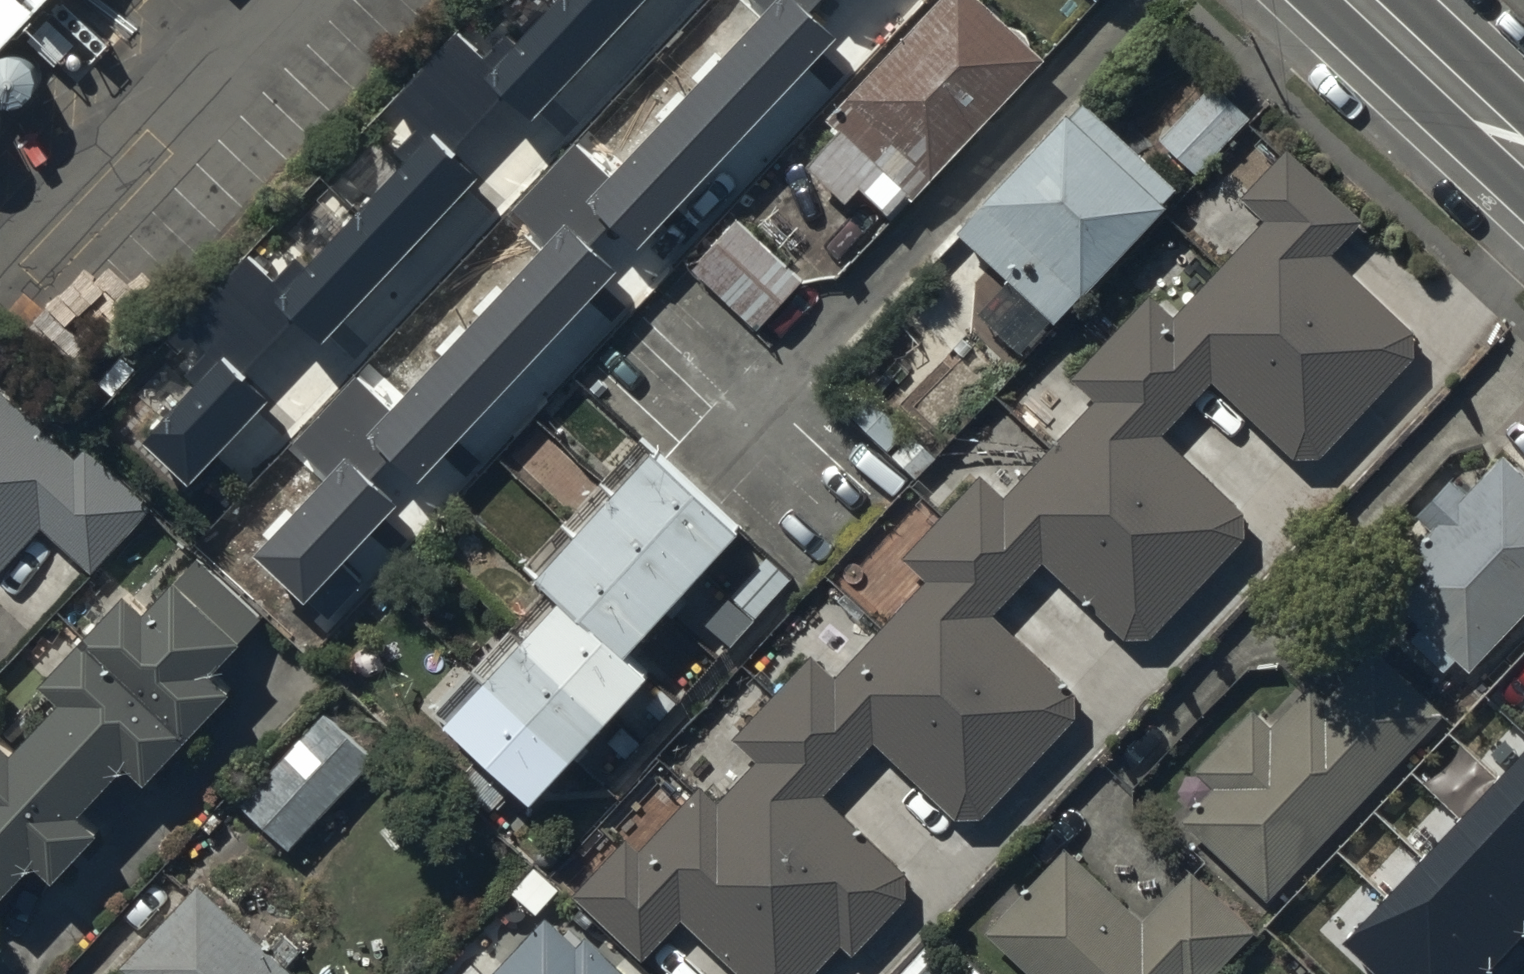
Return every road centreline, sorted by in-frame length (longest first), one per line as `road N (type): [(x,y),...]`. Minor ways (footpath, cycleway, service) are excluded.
road 1 (secondary): [(1371,0),(1523,142)]

